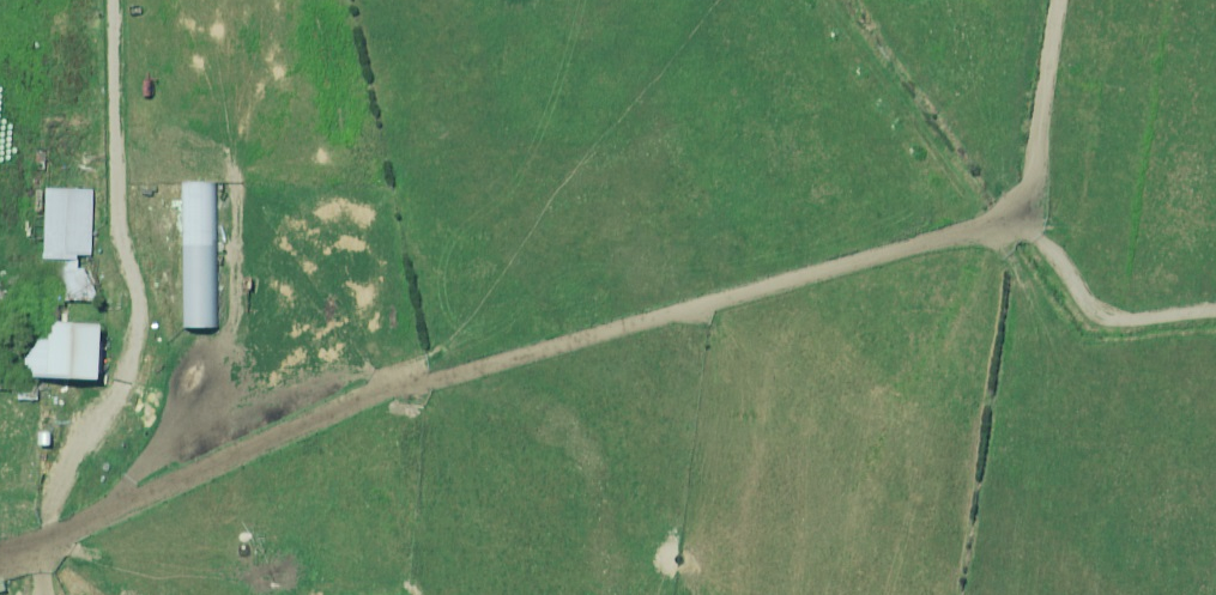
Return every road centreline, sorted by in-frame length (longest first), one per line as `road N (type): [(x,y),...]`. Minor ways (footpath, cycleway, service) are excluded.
road 1 (track): [(1028,0),(996,206),(974,228),(938,226),(393,368),(0,541)]
road 2 (track): [(24,530),(18,476),(105,388),(111,288),(88,248),(83,0)]
road 3 (track): [(996,206),(1057,290),(1088,317),(1215,303)]

